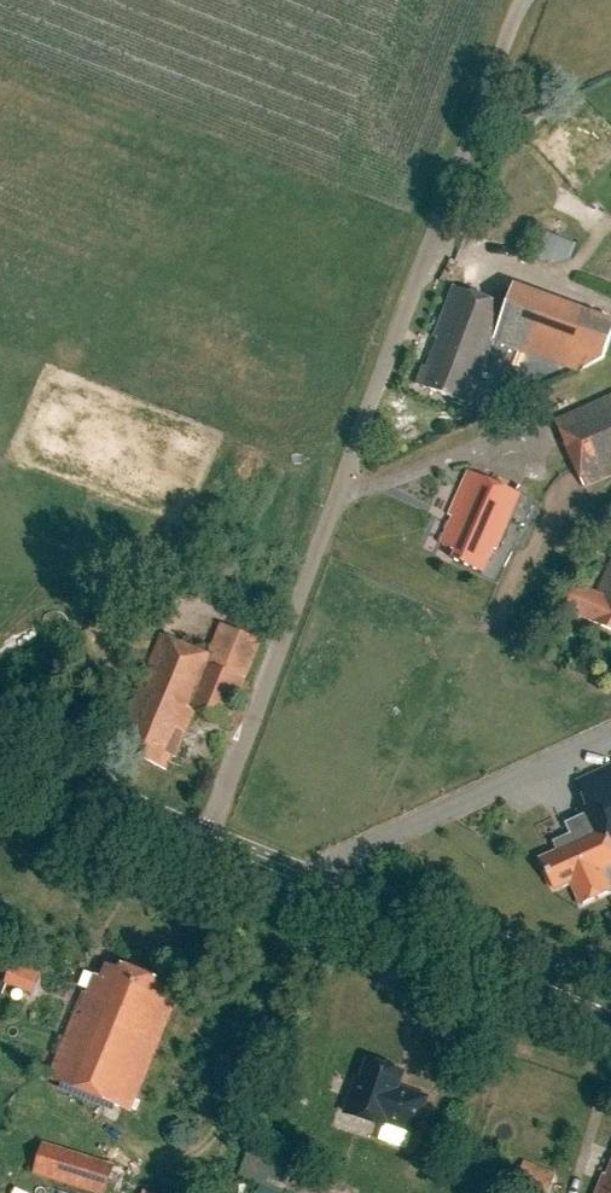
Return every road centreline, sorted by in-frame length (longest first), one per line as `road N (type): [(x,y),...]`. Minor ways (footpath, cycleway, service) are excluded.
road 1 (unclassified): [(520,0),(202,856)]
road 2 (secondary): [(610,1026),(202,856)]
road 3 (secondary): [(202,856),(0,773)]

